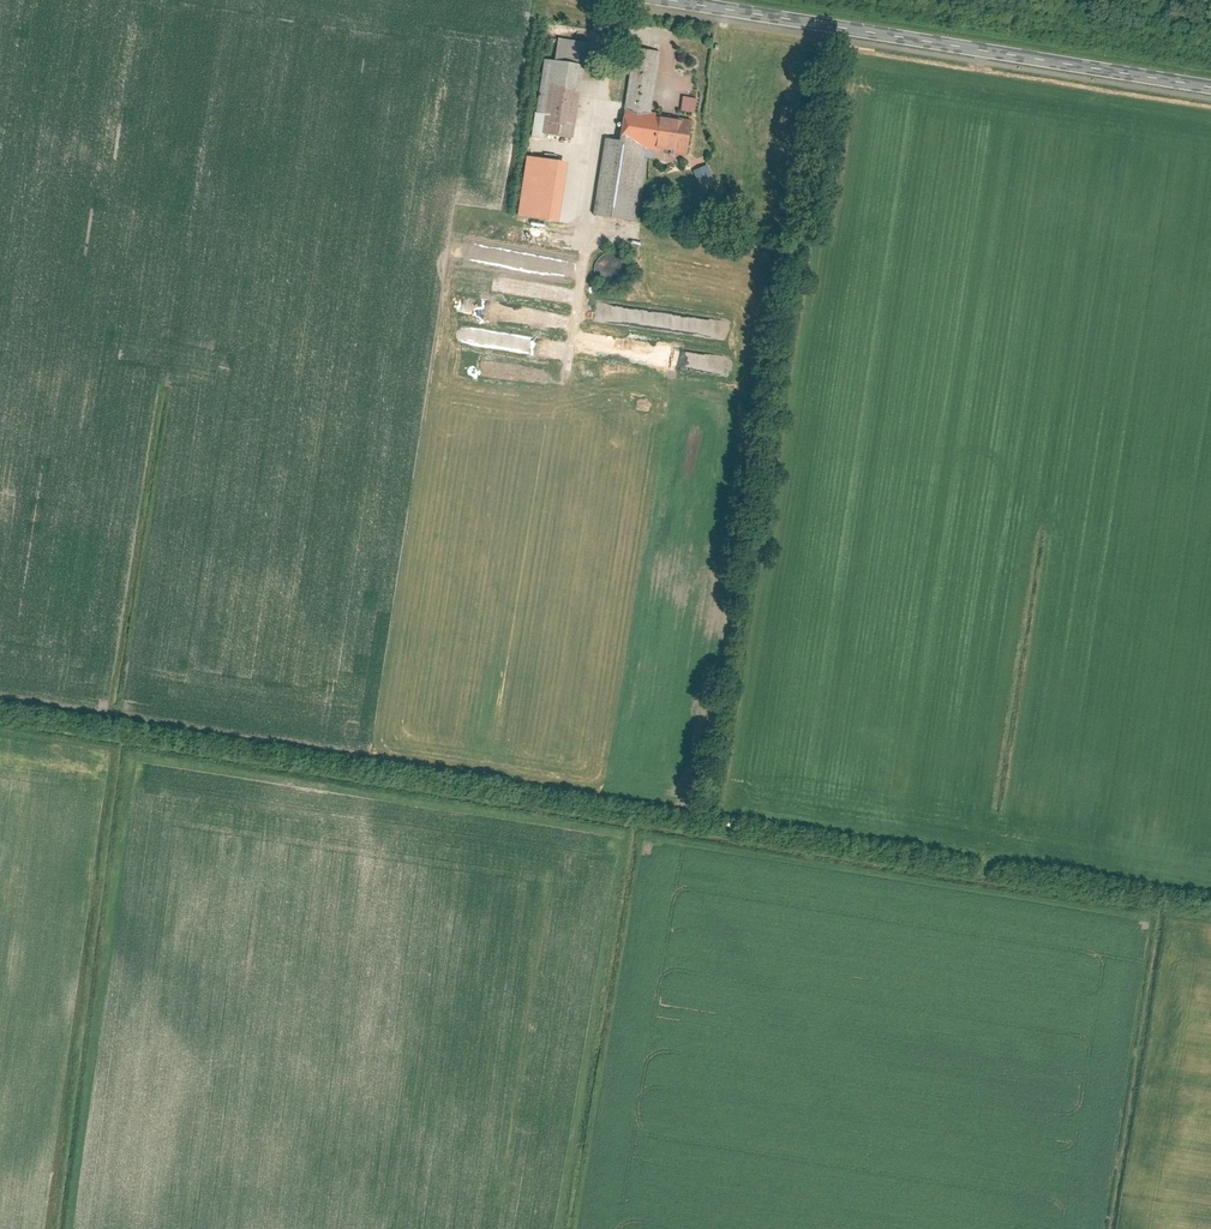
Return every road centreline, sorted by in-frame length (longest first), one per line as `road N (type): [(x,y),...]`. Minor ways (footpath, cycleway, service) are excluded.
road 1 (tertiary): [(697,0),(1210,83)]

